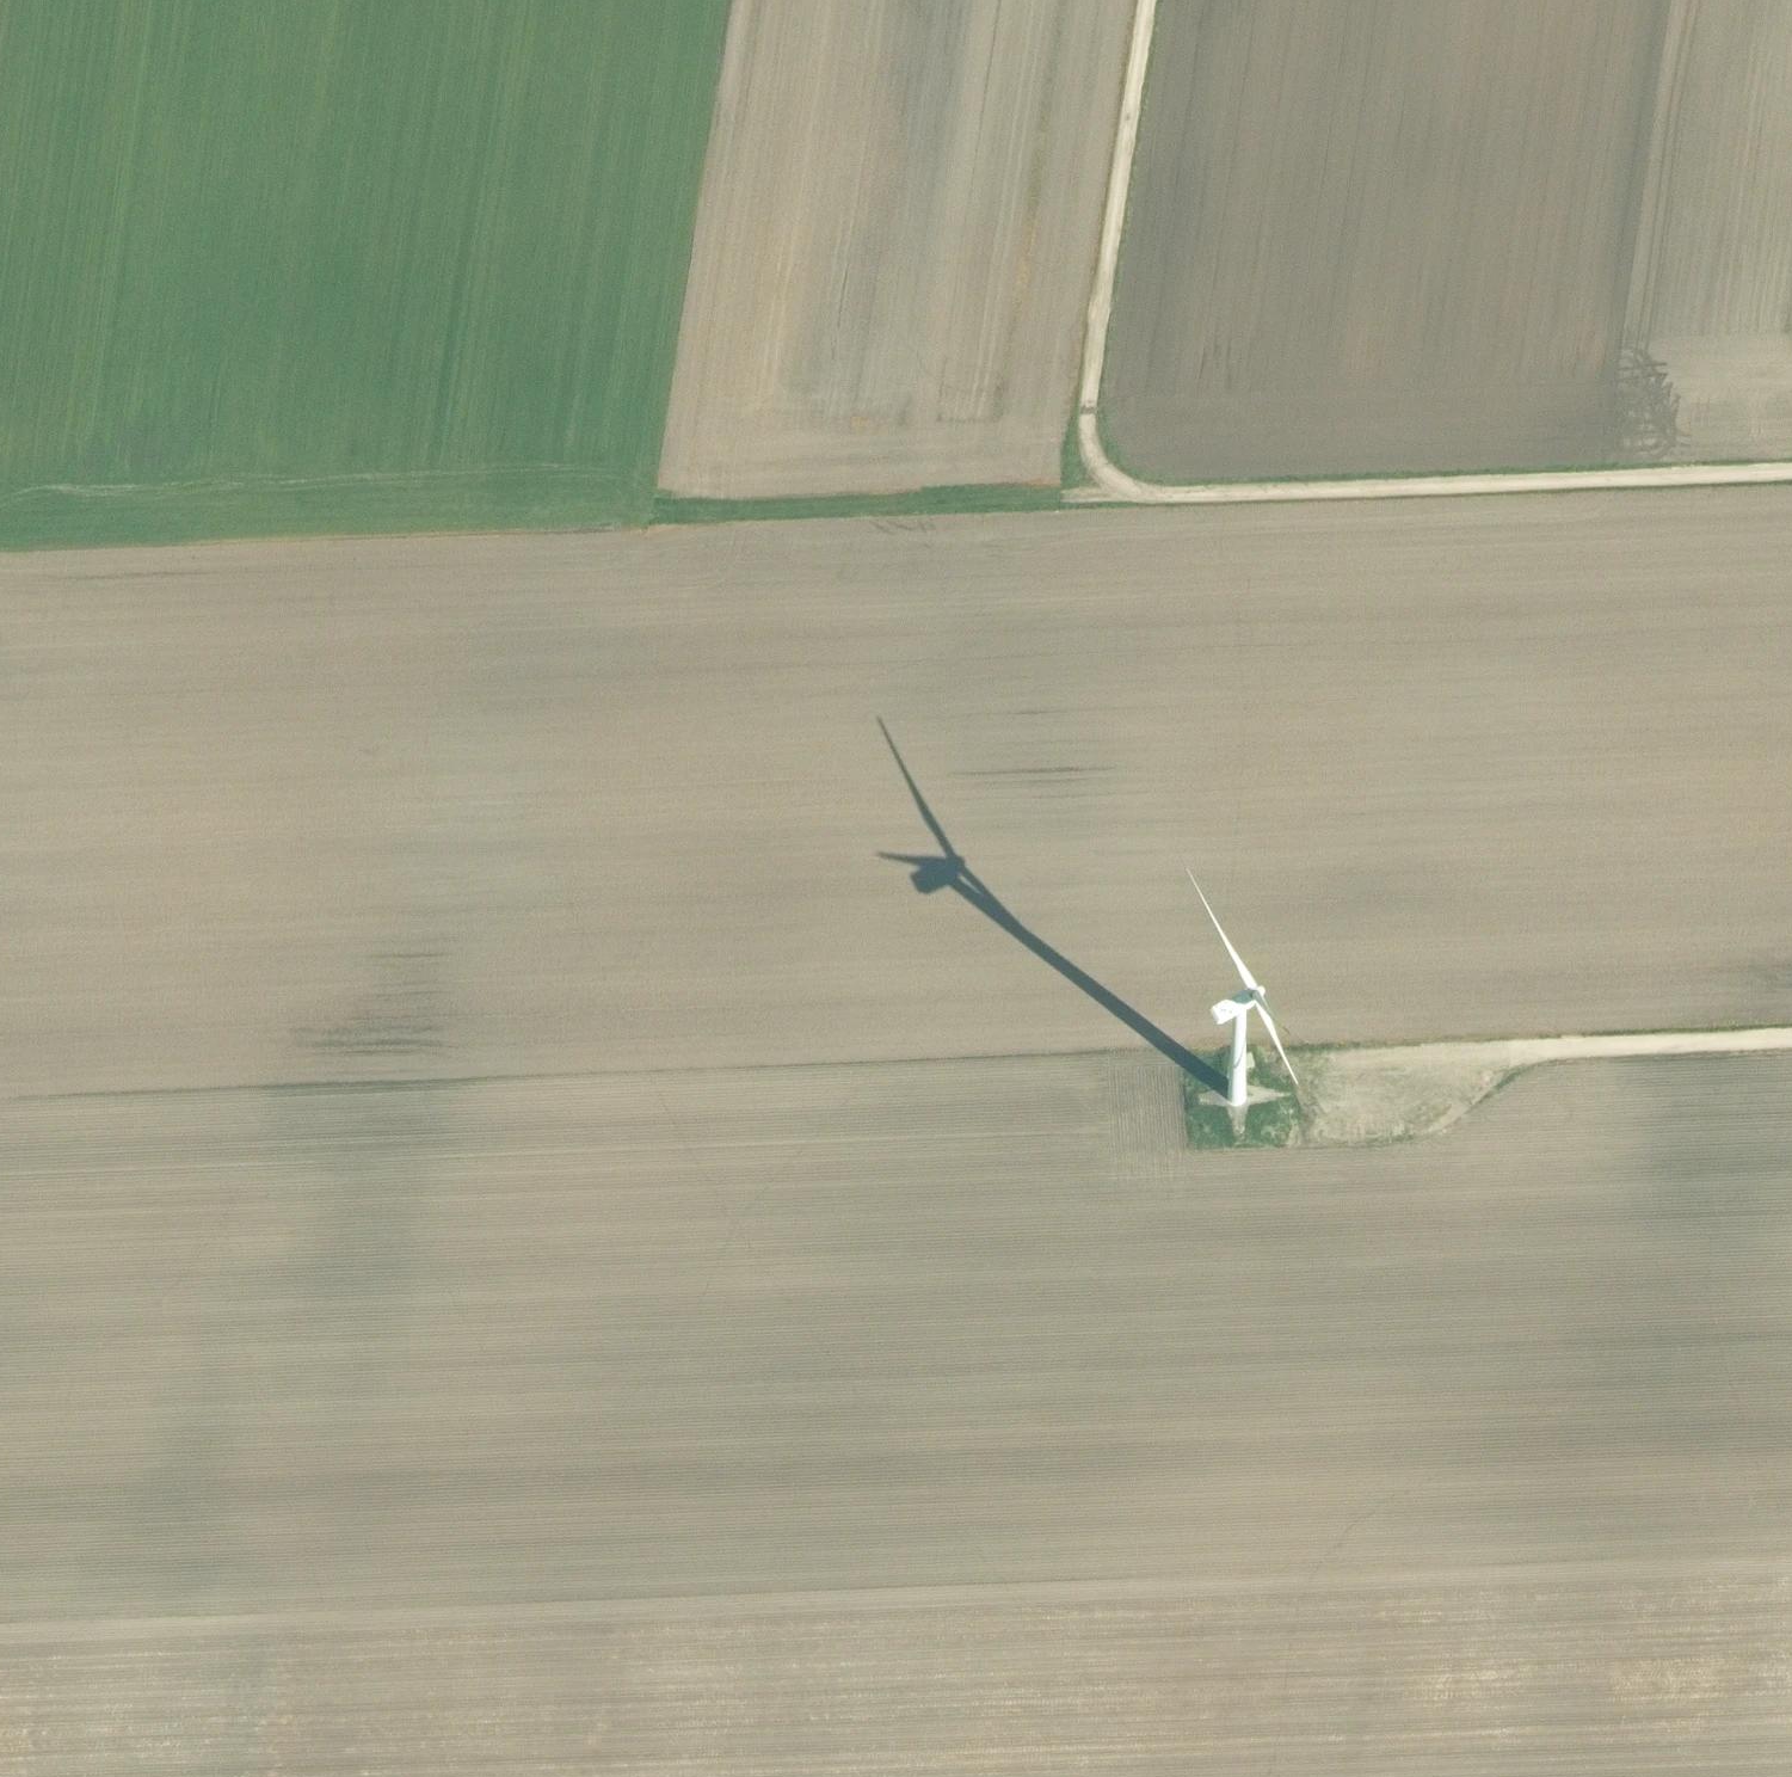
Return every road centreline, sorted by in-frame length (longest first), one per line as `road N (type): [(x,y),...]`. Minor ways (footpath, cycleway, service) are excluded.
road 1 (track): [(1791,473),(1130,492),(1099,462),(1090,406),(1154,0)]
road 2 (track): [(1791,1045),(1350,1065)]

